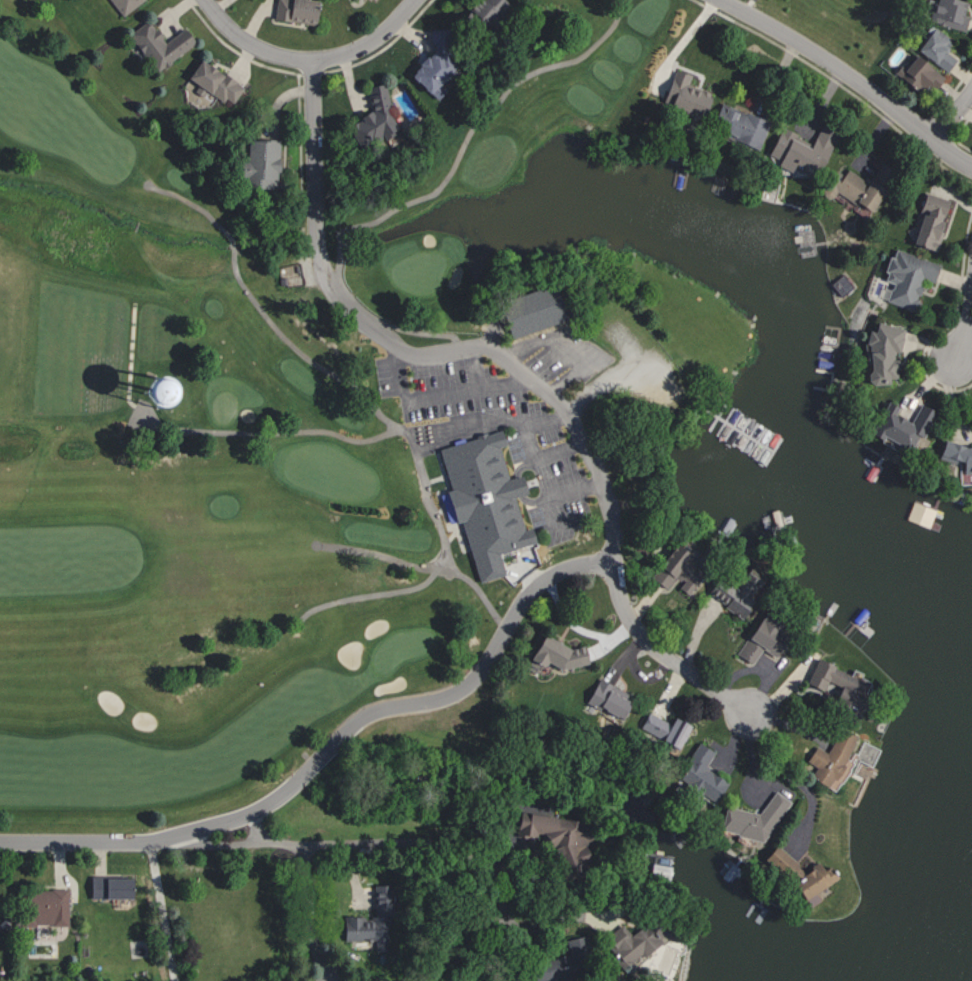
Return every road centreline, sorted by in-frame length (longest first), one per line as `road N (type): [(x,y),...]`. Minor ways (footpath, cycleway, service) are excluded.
road 1 (residential): [(749,714),(631,621),(616,584),(607,492),(560,403),(495,352),(381,334),(326,282),(315,211),(311,58)]
road 2 (residential): [(0,843),(149,842),(247,816),(287,790),(359,719),(460,689),(541,581),(559,570),(615,564)]
road 3 (residential): [(186,835),(206,843),(380,841),(446,849),(480,869),(514,934)]
road 4 (residential): [(721,0),(831,63),(971,168)]
road 5 (residential): [(205,0),(246,42),(296,58),(360,47),(414,0)]

